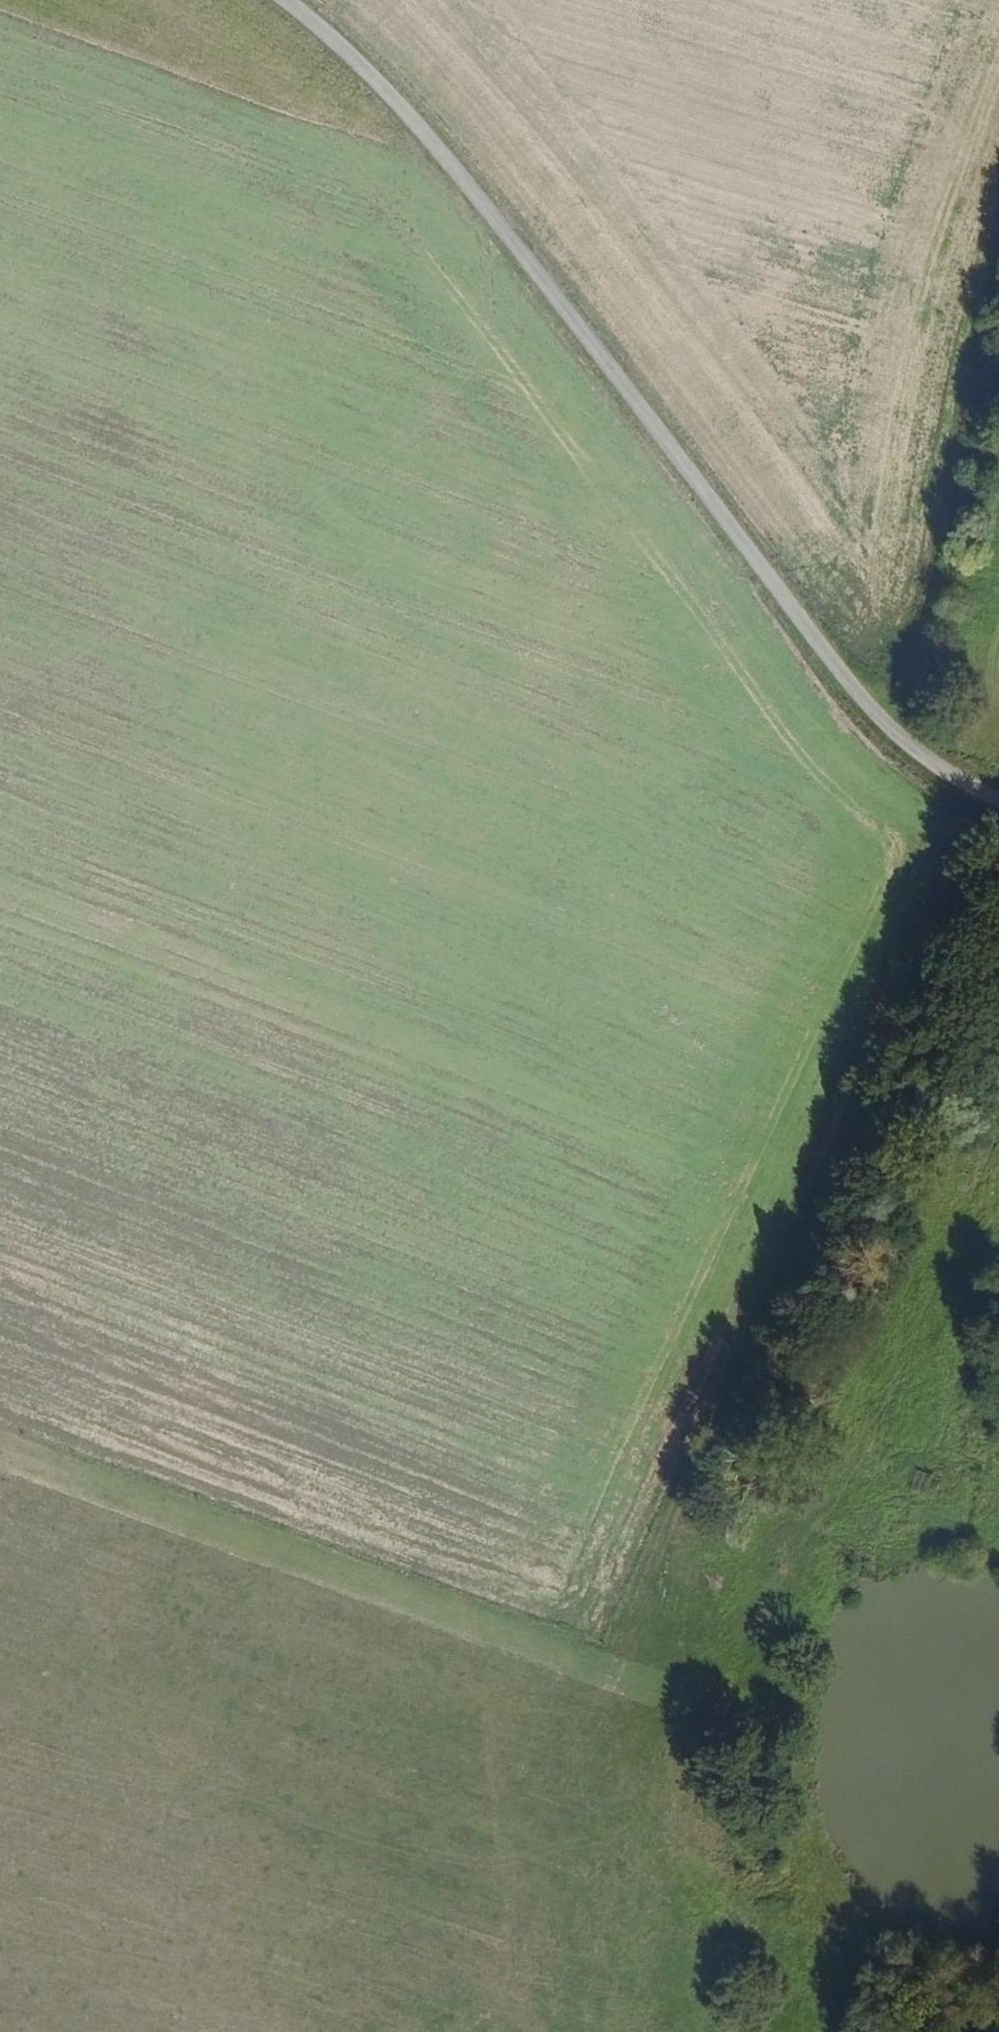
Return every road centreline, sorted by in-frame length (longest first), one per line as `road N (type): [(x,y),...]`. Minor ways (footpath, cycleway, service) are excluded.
road 1 (tertiary): [(279,0),(355,52),(569,308),(851,684),(910,750),(998,797)]

